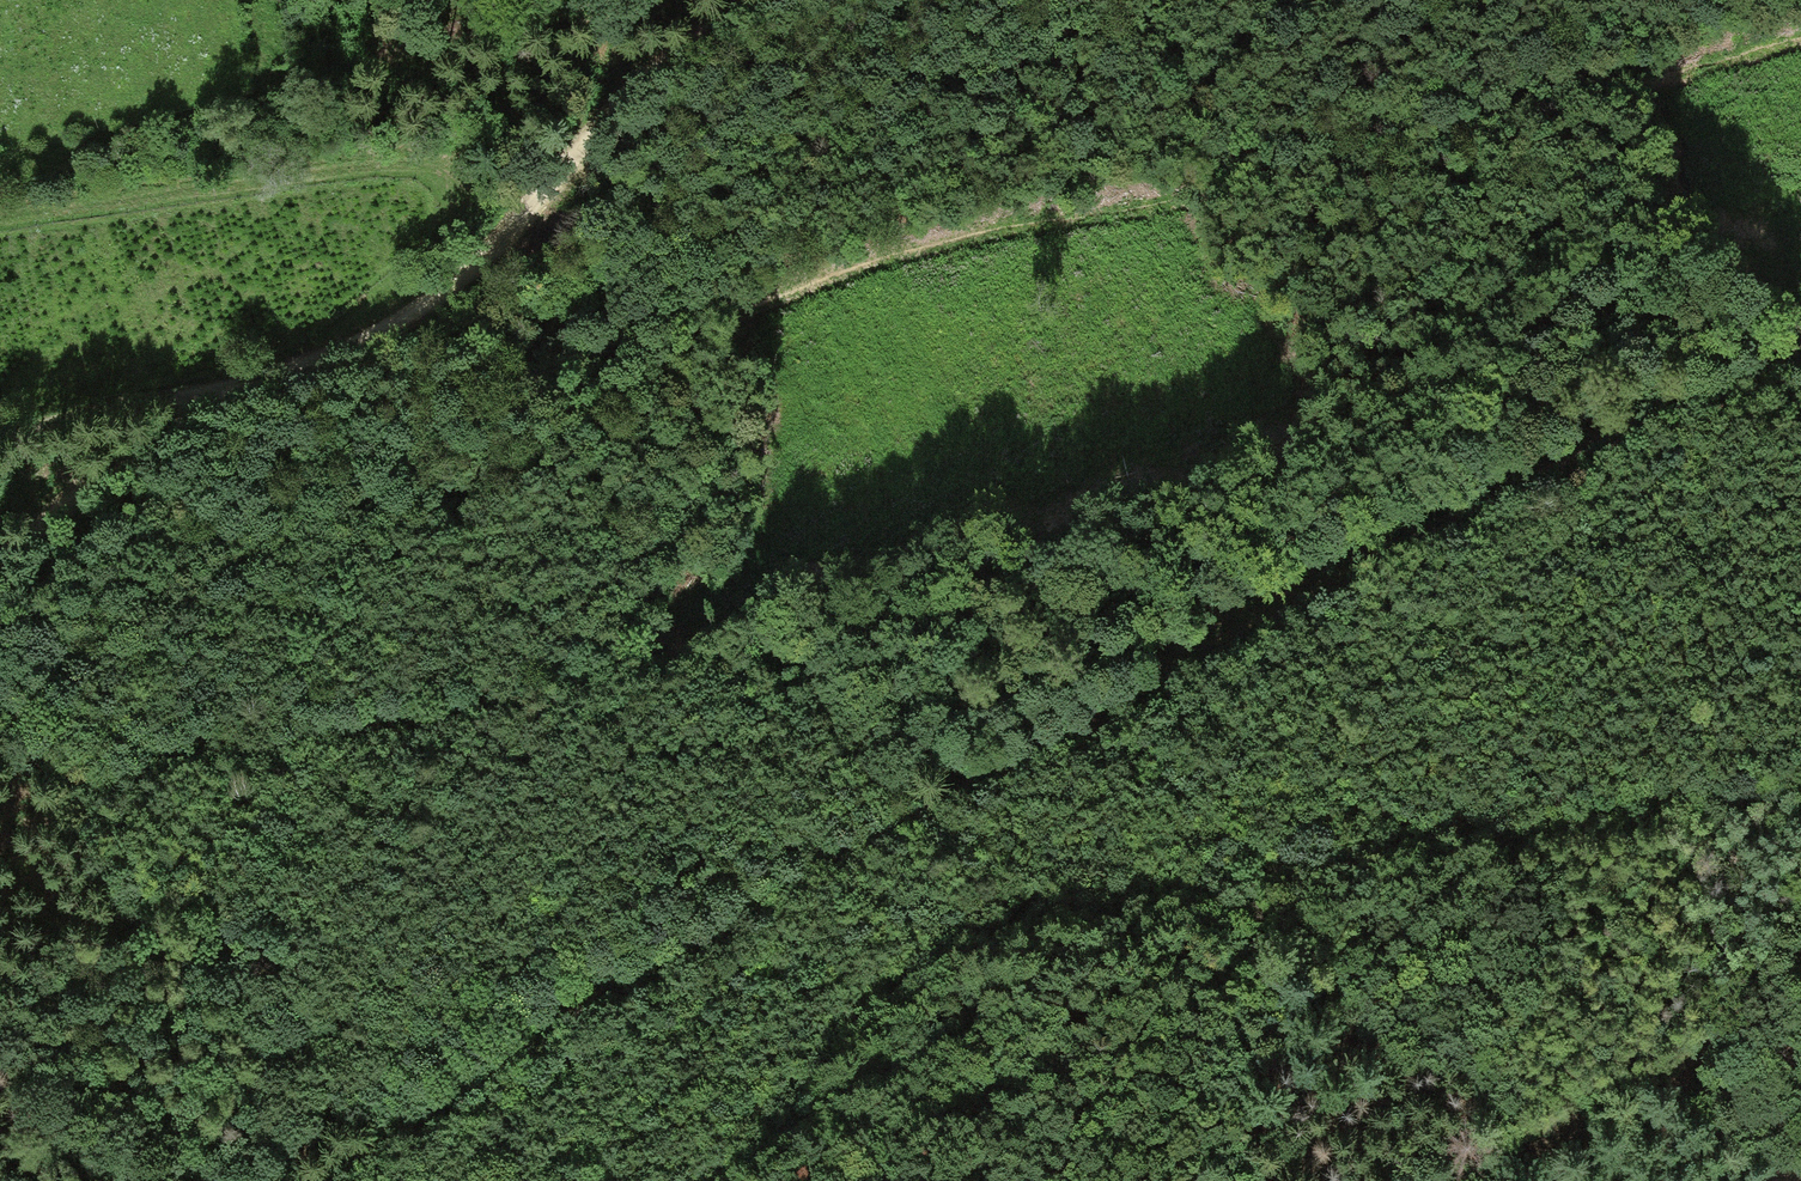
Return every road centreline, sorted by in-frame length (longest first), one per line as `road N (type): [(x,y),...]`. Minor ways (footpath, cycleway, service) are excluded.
road 1 (track): [(1800,340),(1685,389),(1522,503),(828,862),(321,1180)]
road 2 (track): [(373,1145),(918,956),(1800,783)]
road 3 (track): [(428,272),(667,313),(1133,179),(1800,5)]
road 4 (track): [(747,0),(660,60),(539,194),(428,272),(352,341),(262,387),(59,434),(0,555)]
road 5 (track): [(629,655),(456,710),(187,752),(121,774),(0,843)]

